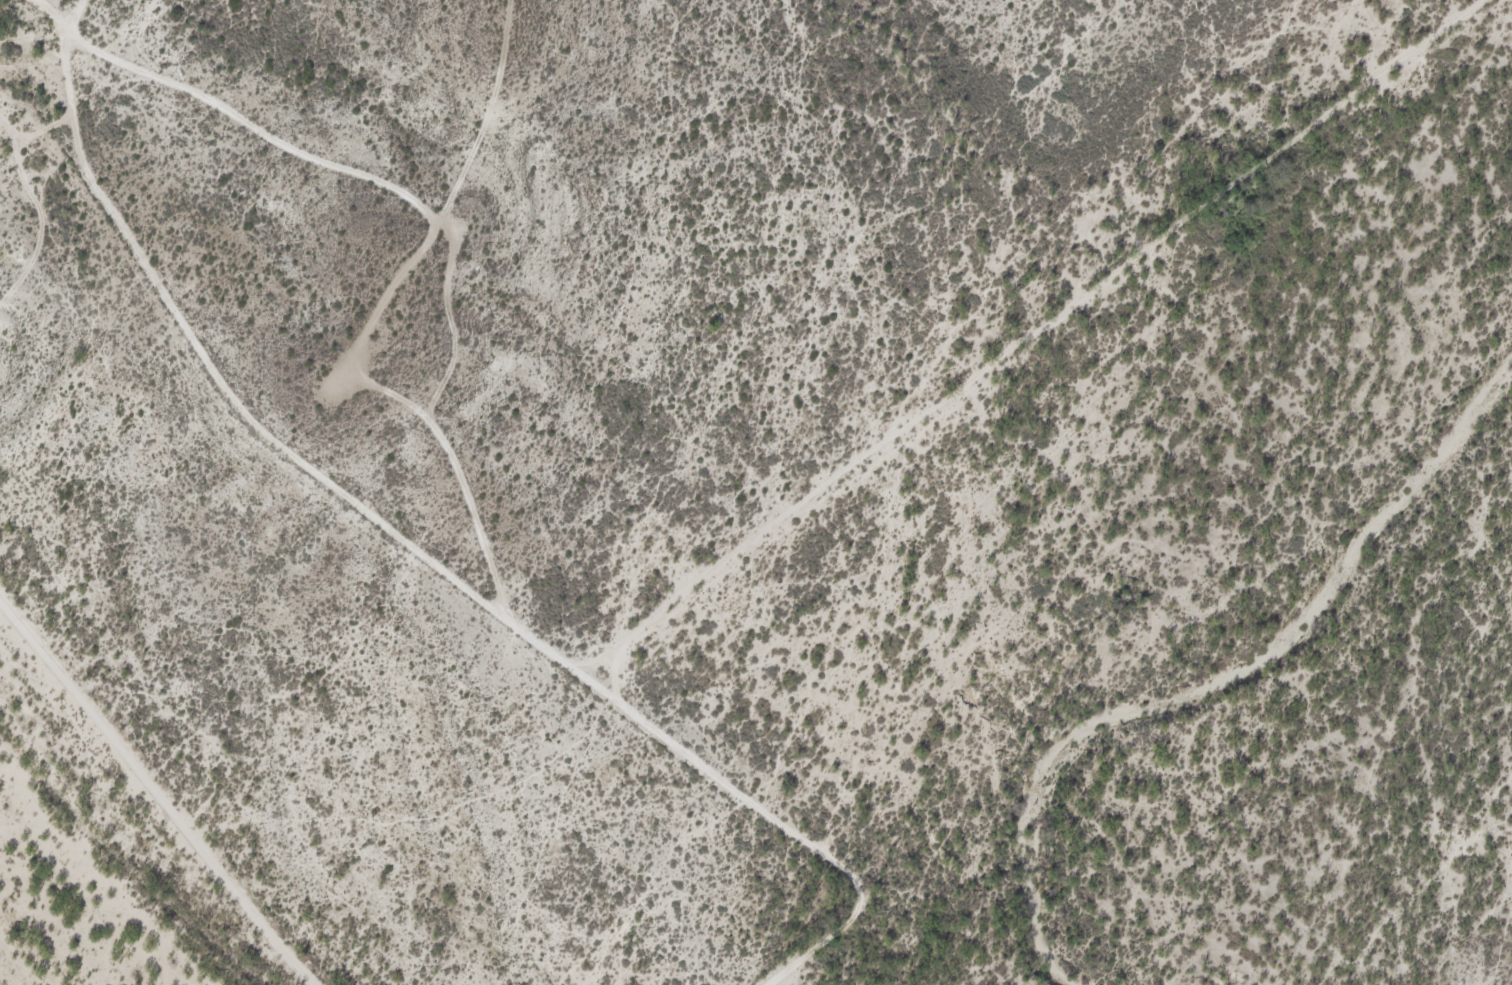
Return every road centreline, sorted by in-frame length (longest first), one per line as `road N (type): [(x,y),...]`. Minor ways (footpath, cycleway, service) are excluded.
road 1 (residential): [(0,591),(320,984)]
road 2 (residential): [(85,0),(65,91),(46,109),(13,118),(0,107)]

